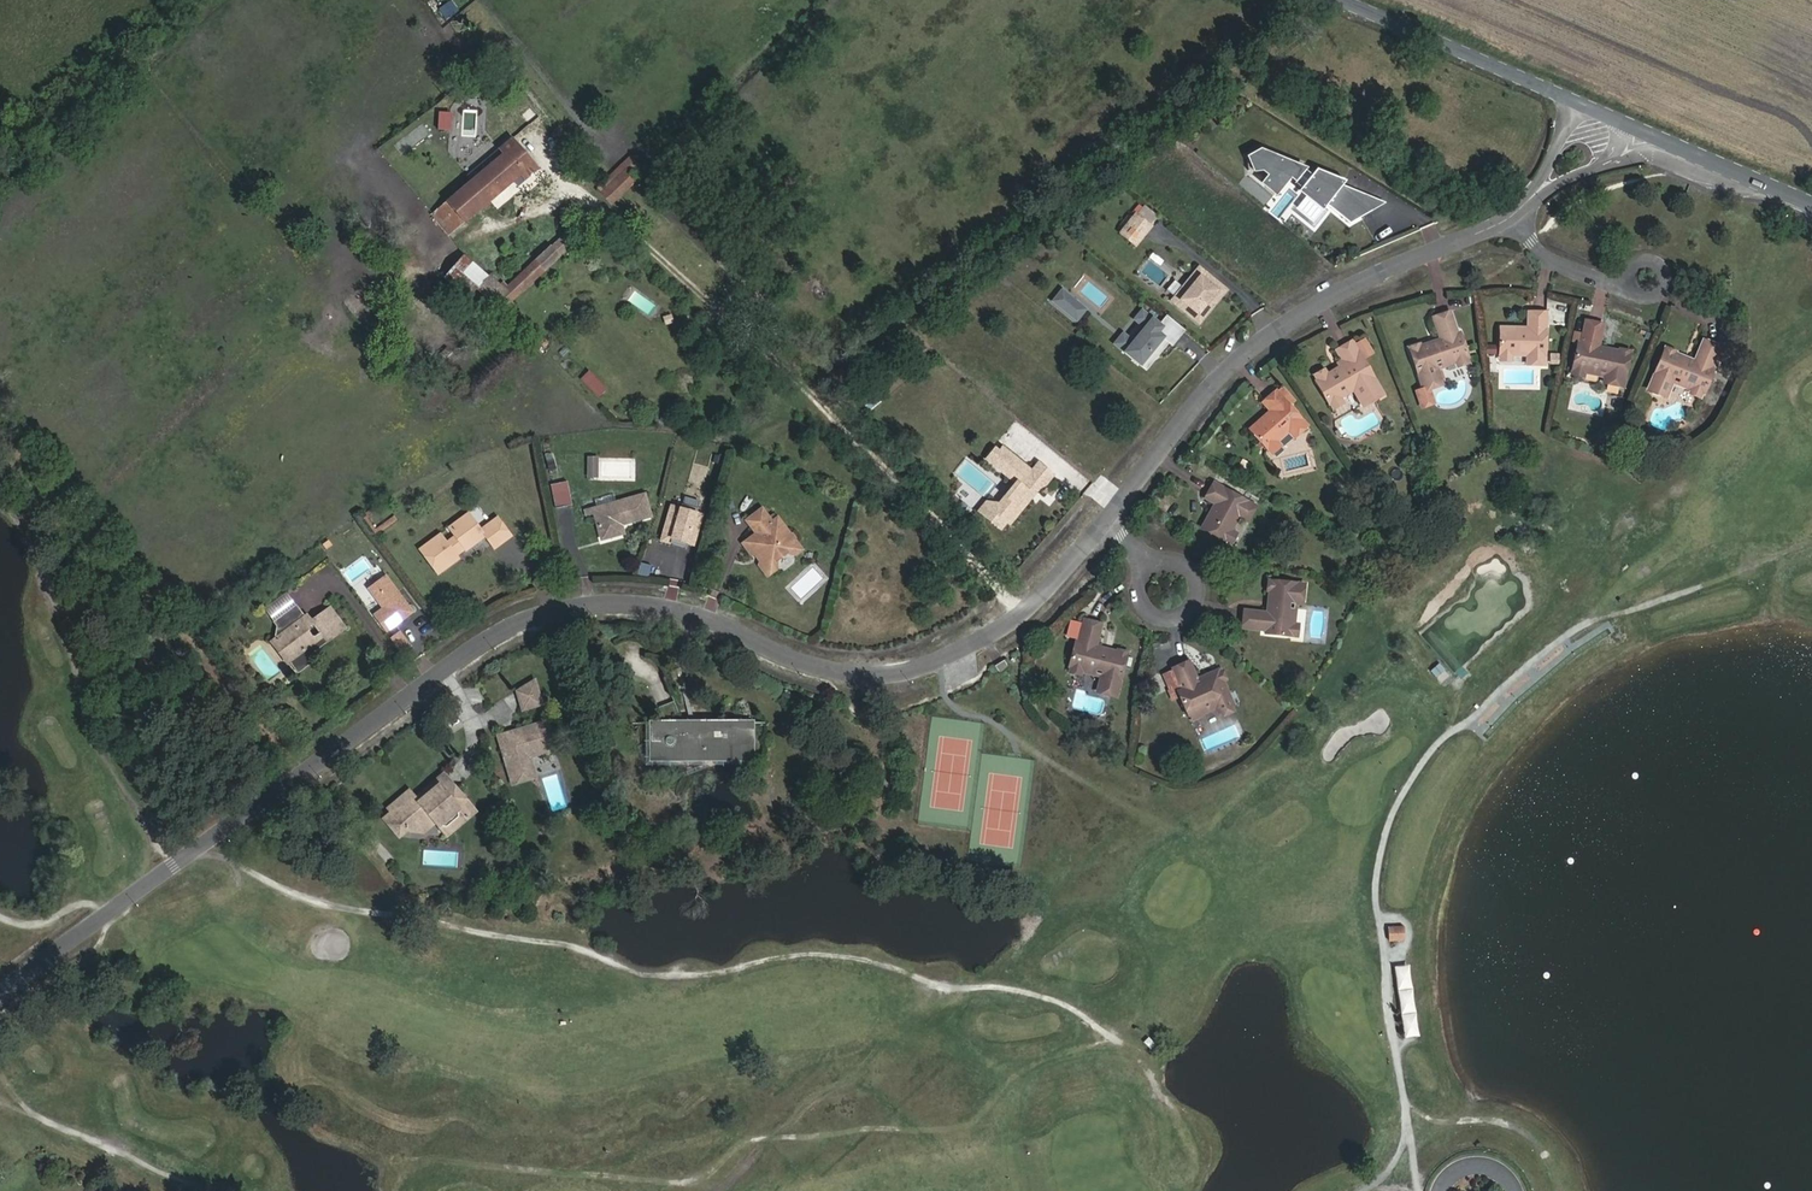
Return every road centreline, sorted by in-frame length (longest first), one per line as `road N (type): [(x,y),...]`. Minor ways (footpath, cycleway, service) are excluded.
road 1 (residential): [(1110,522),(1024,615),(965,651),(899,673),(829,670),(707,617),(646,605),(582,607),(522,624),(0,994)]
road 2 (residential): [(1516,217),(1364,282),(1263,345),(1214,389),(1110,522)]
road 3 (tertiary): [(1579,107),(1331,0)]
road 4 (tertiary): [(1811,204),(1650,135)]
road 5 (residential): [(1154,564),(1146,598),(1177,616),(1193,607),(1202,590),(1197,571),(1182,559)]
road 6 (residential): [(1516,217),(1550,258),(1607,281),(1633,281)]
road 7 (residential): [(1534,201),(1639,148),(1650,135)]

